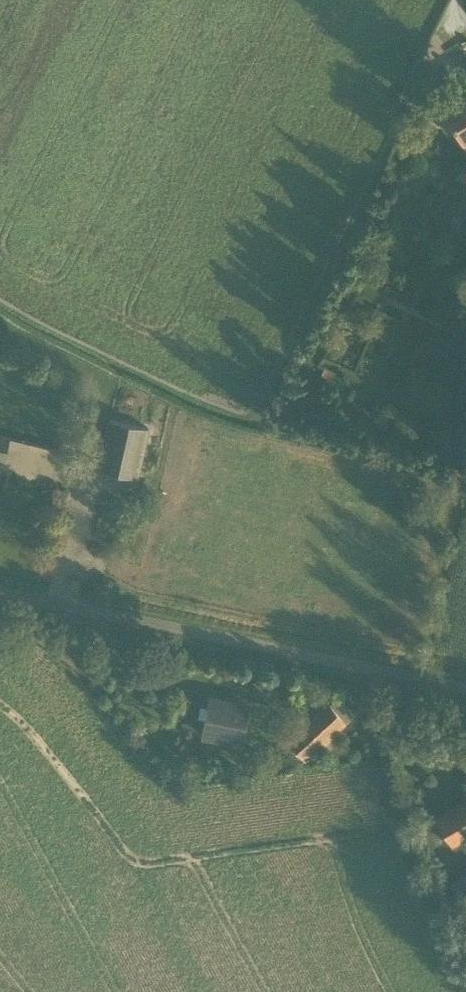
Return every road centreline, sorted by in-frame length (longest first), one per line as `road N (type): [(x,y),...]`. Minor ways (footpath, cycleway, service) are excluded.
road 1 (unclassified): [(465,682),(0,588)]

